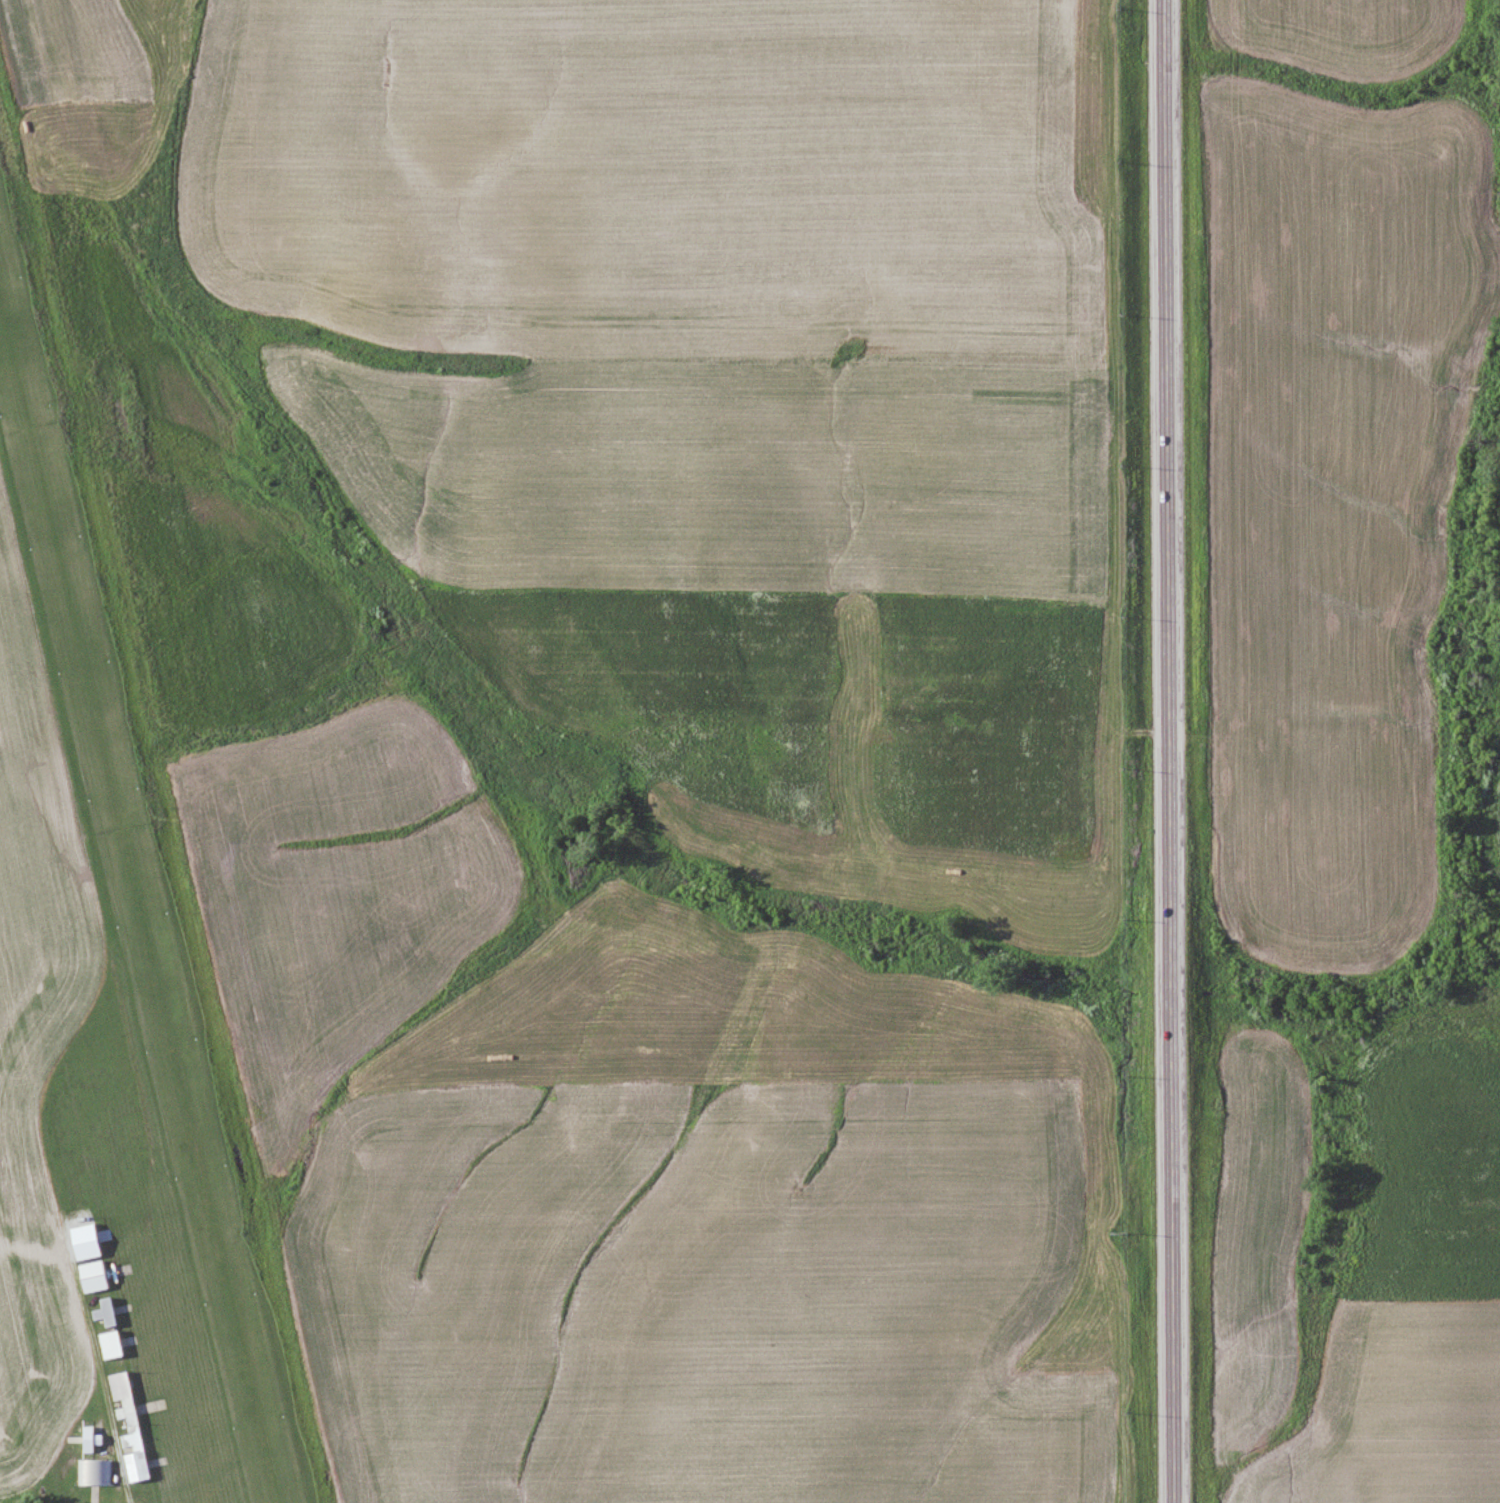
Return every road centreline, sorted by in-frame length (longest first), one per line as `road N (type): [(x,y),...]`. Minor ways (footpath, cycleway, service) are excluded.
road 1 (primary): [(1179,1502),(1167,0)]

